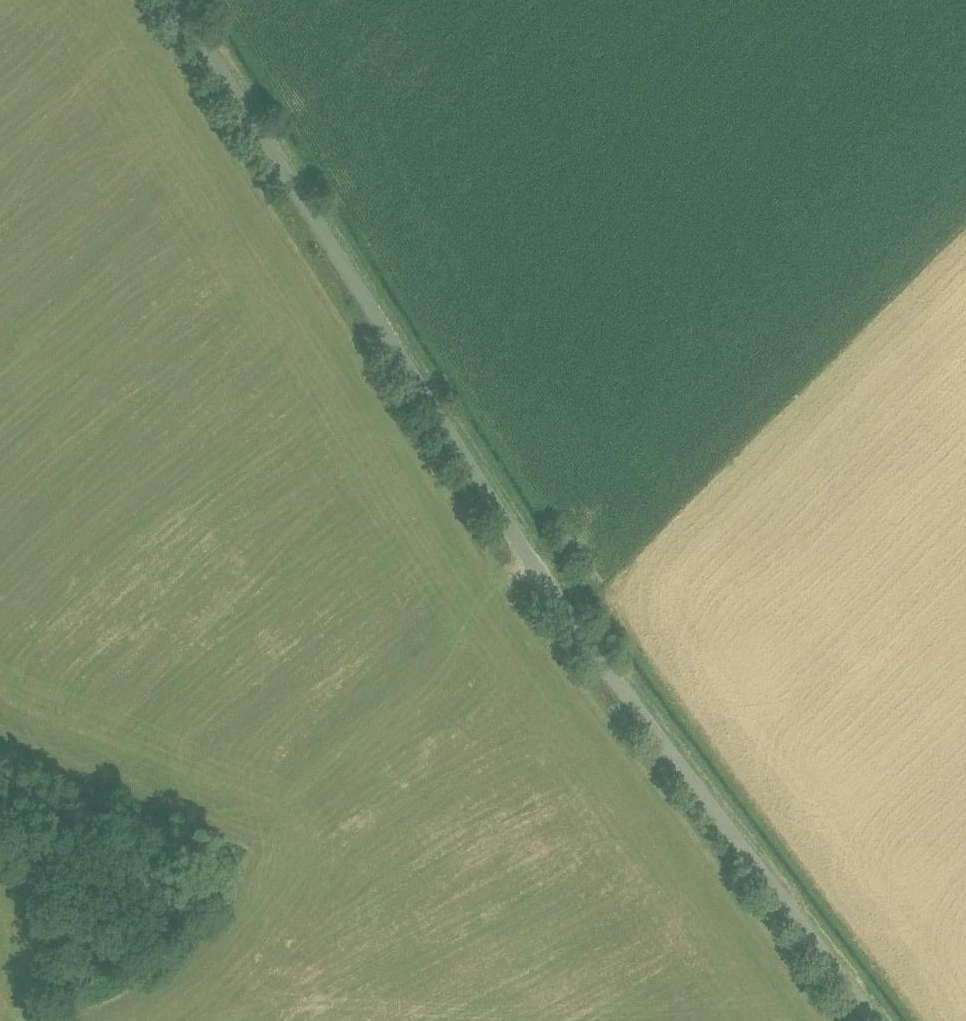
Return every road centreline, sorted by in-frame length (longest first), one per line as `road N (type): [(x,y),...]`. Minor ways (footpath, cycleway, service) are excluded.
road 1 (unclassified): [(180,0),(537,567),(875,1020)]

